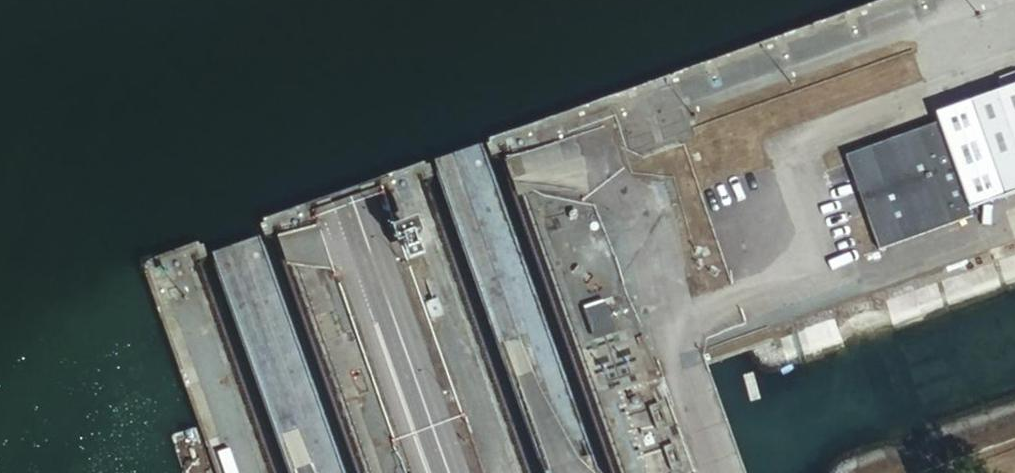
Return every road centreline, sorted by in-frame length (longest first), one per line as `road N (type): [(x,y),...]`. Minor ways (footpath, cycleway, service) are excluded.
road 1 (unclassified): [(139,0),(232,259),(363,255)]
road 2 (tertiary): [(275,0),(363,255)]
road 3 (tertiary): [(363,255),(441,472)]

